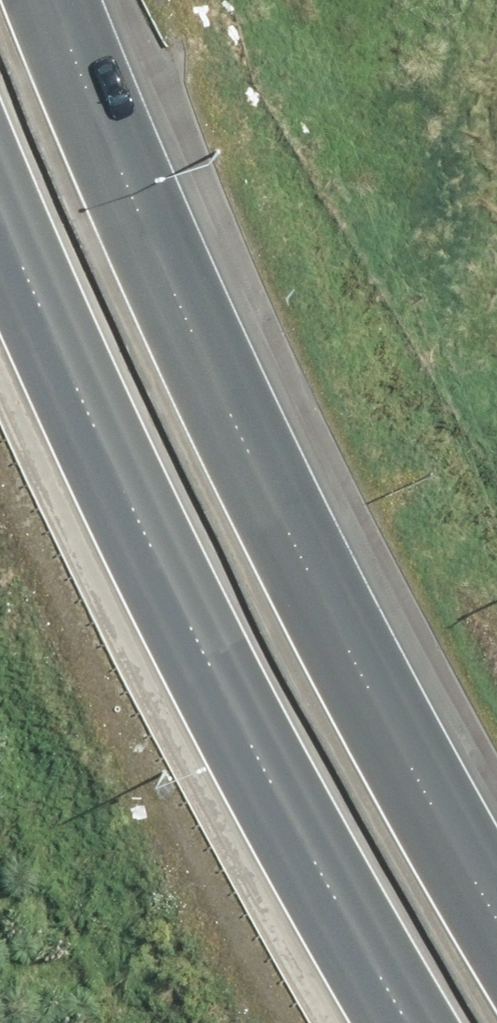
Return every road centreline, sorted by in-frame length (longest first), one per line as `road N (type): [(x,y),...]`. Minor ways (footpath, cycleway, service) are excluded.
road 1 (motorway): [(47,0),(117,189),(369,718),(496,936)]
road 2 (motorway): [(391,1022),(163,614),(0,257)]

